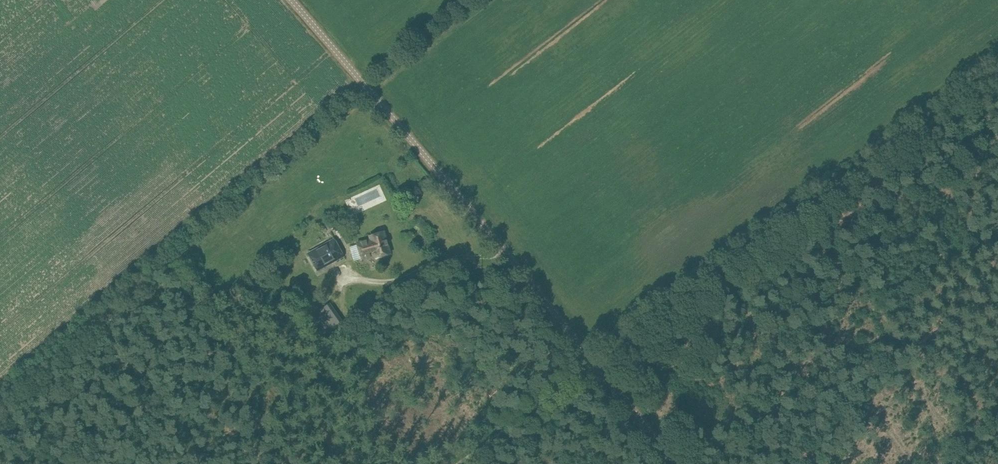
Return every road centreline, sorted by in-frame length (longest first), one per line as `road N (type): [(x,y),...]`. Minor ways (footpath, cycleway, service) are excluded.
road 1 (unclassified): [(675,463),(292,0)]
road 2 (track): [(595,363),(459,463)]

